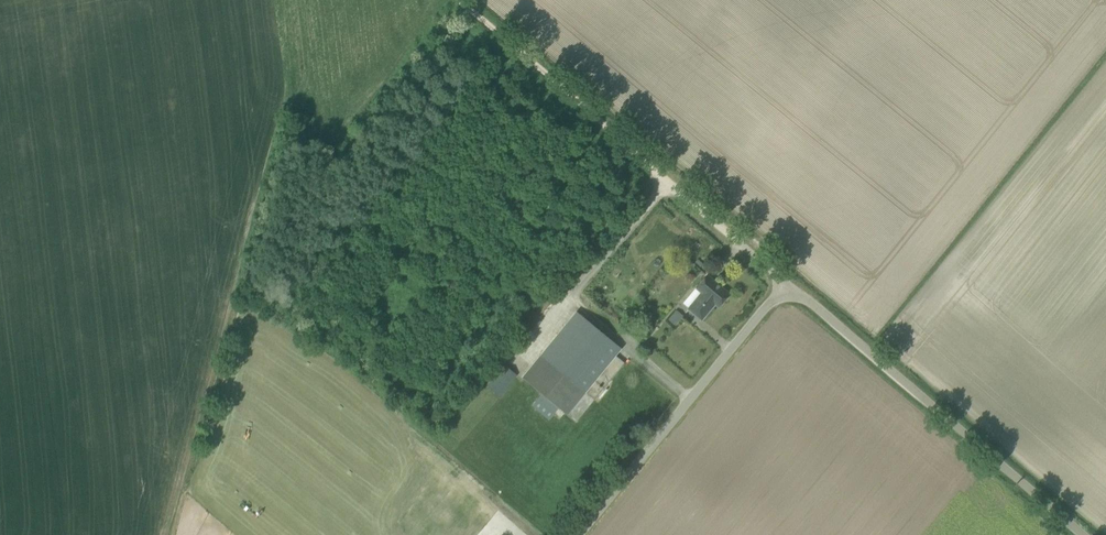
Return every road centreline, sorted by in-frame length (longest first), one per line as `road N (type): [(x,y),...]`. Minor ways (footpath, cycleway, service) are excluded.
road 1 (unclassified): [(1076,534),(786,285)]
road 2 (track): [(737,243),(457,0)]
road 3 (unclassified): [(583,534),(786,285)]

